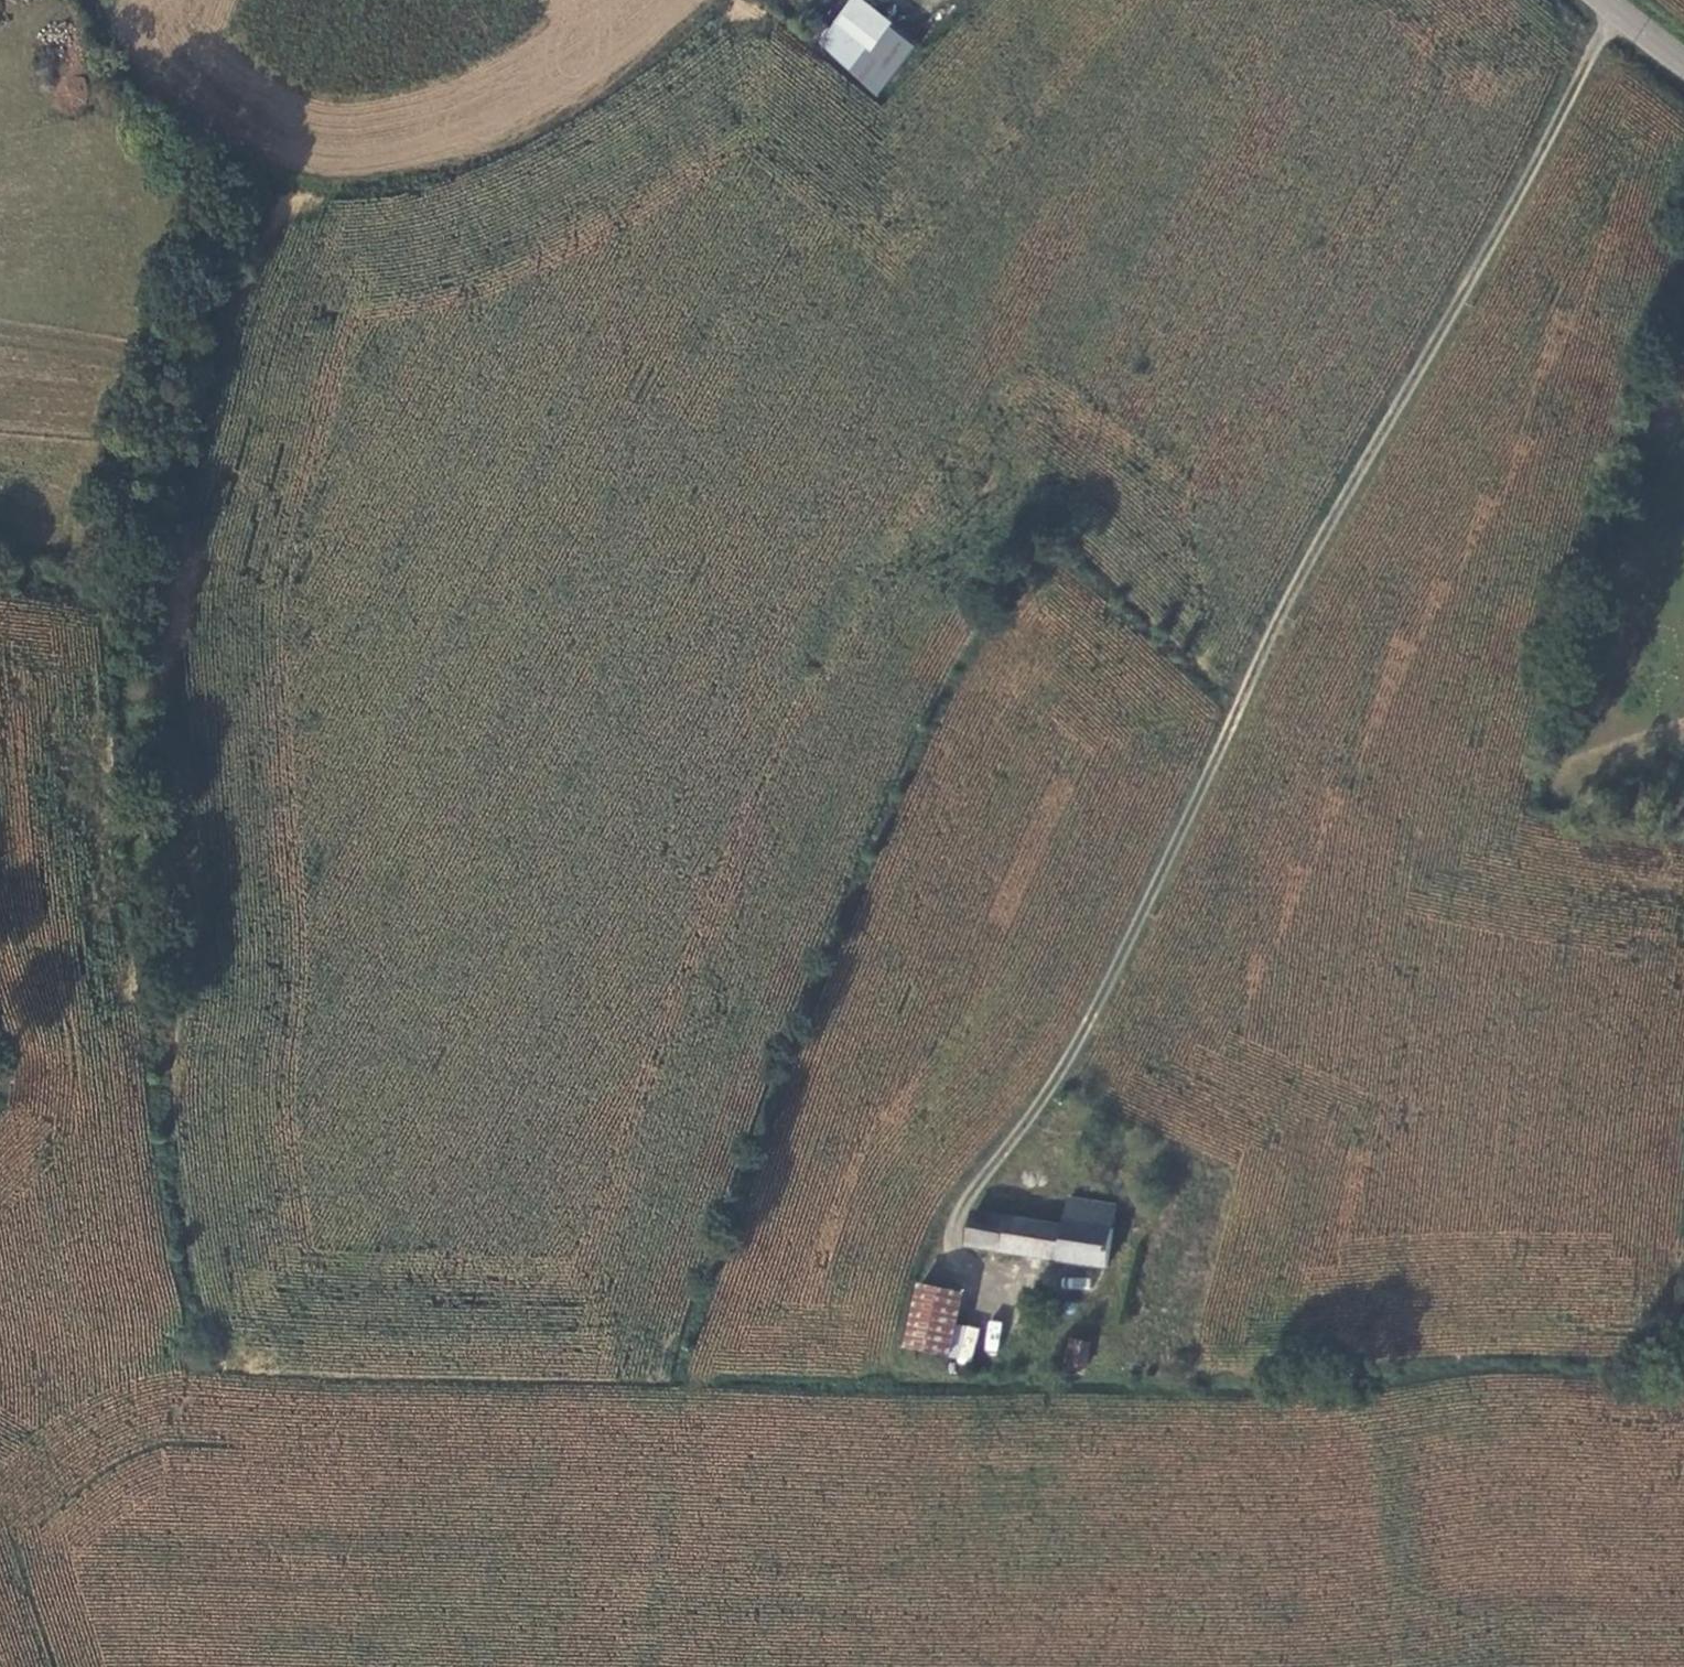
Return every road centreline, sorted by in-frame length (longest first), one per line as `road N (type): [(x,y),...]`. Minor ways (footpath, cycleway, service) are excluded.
road 1 (unclassified): [(1616,9),(1262,650),(1051,1084),(955,1220)]

